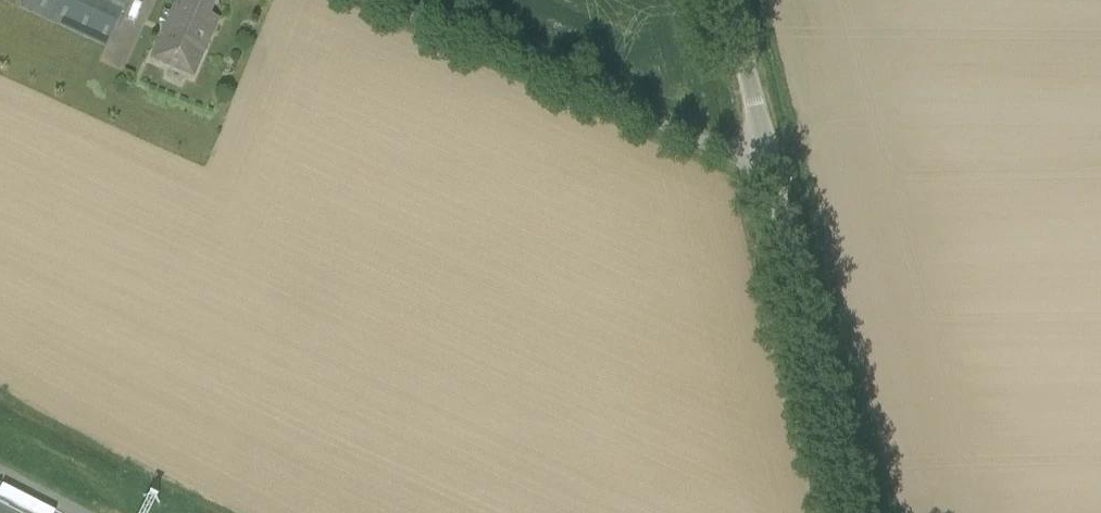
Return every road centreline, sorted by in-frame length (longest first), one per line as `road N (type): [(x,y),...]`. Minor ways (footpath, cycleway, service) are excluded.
road 1 (unclassified): [(767,171),(391,0)]
road 2 (unclassified): [(859,512),(767,171)]
road 3 (unclassified): [(767,171),(724,0)]

